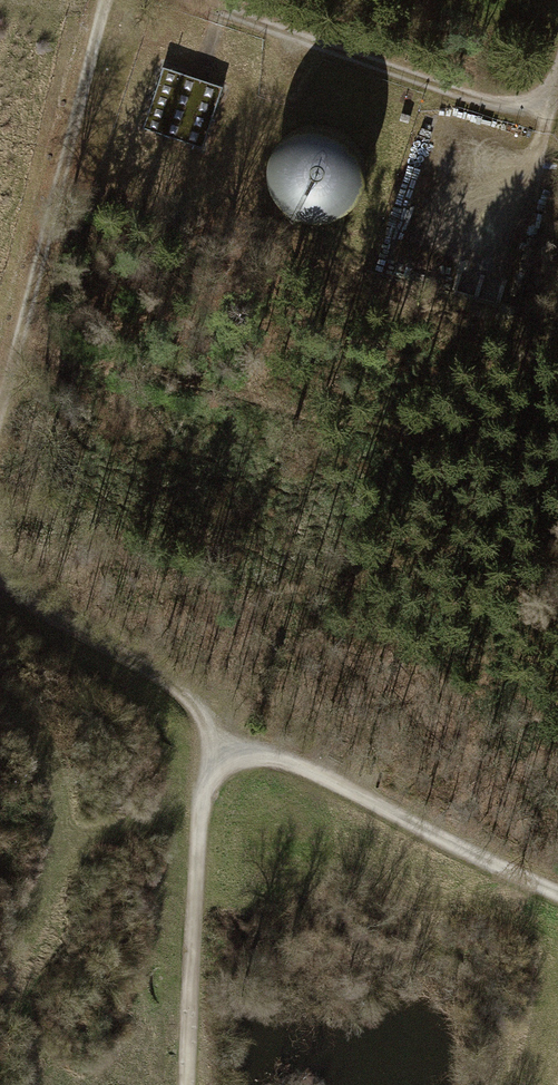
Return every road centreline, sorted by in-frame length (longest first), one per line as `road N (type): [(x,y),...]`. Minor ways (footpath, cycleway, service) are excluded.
road 1 (track): [(0,407),(105,0)]
road 2 (track): [(192,0),(494,105),(526,103),(557,78)]
road 3 (track): [(557,895),(307,769),(227,746)]
road 4 (track): [(187,1084),(201,815),(227,746)]
road 5 (track): [(227,746),(181,692),(0,576)]
road 6 (track): [(551,88),(547,127),(502,266)]

